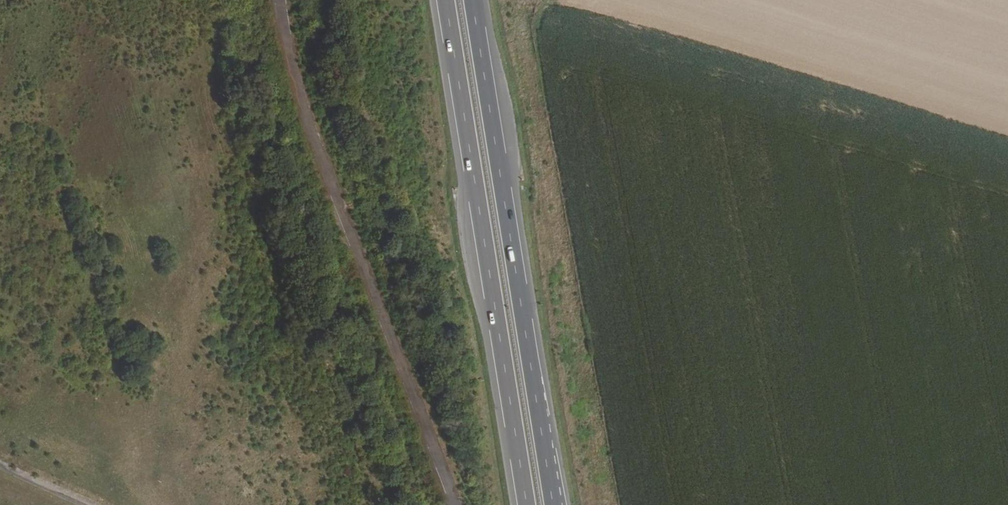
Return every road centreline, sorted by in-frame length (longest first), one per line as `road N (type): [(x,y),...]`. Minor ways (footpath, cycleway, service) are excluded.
road 1 (motorway): [(553,504),(472,0)]
road 2 (motorway): [(445,0),(525,504)]
road 3 (track): [(1007,139),(531,0)]

